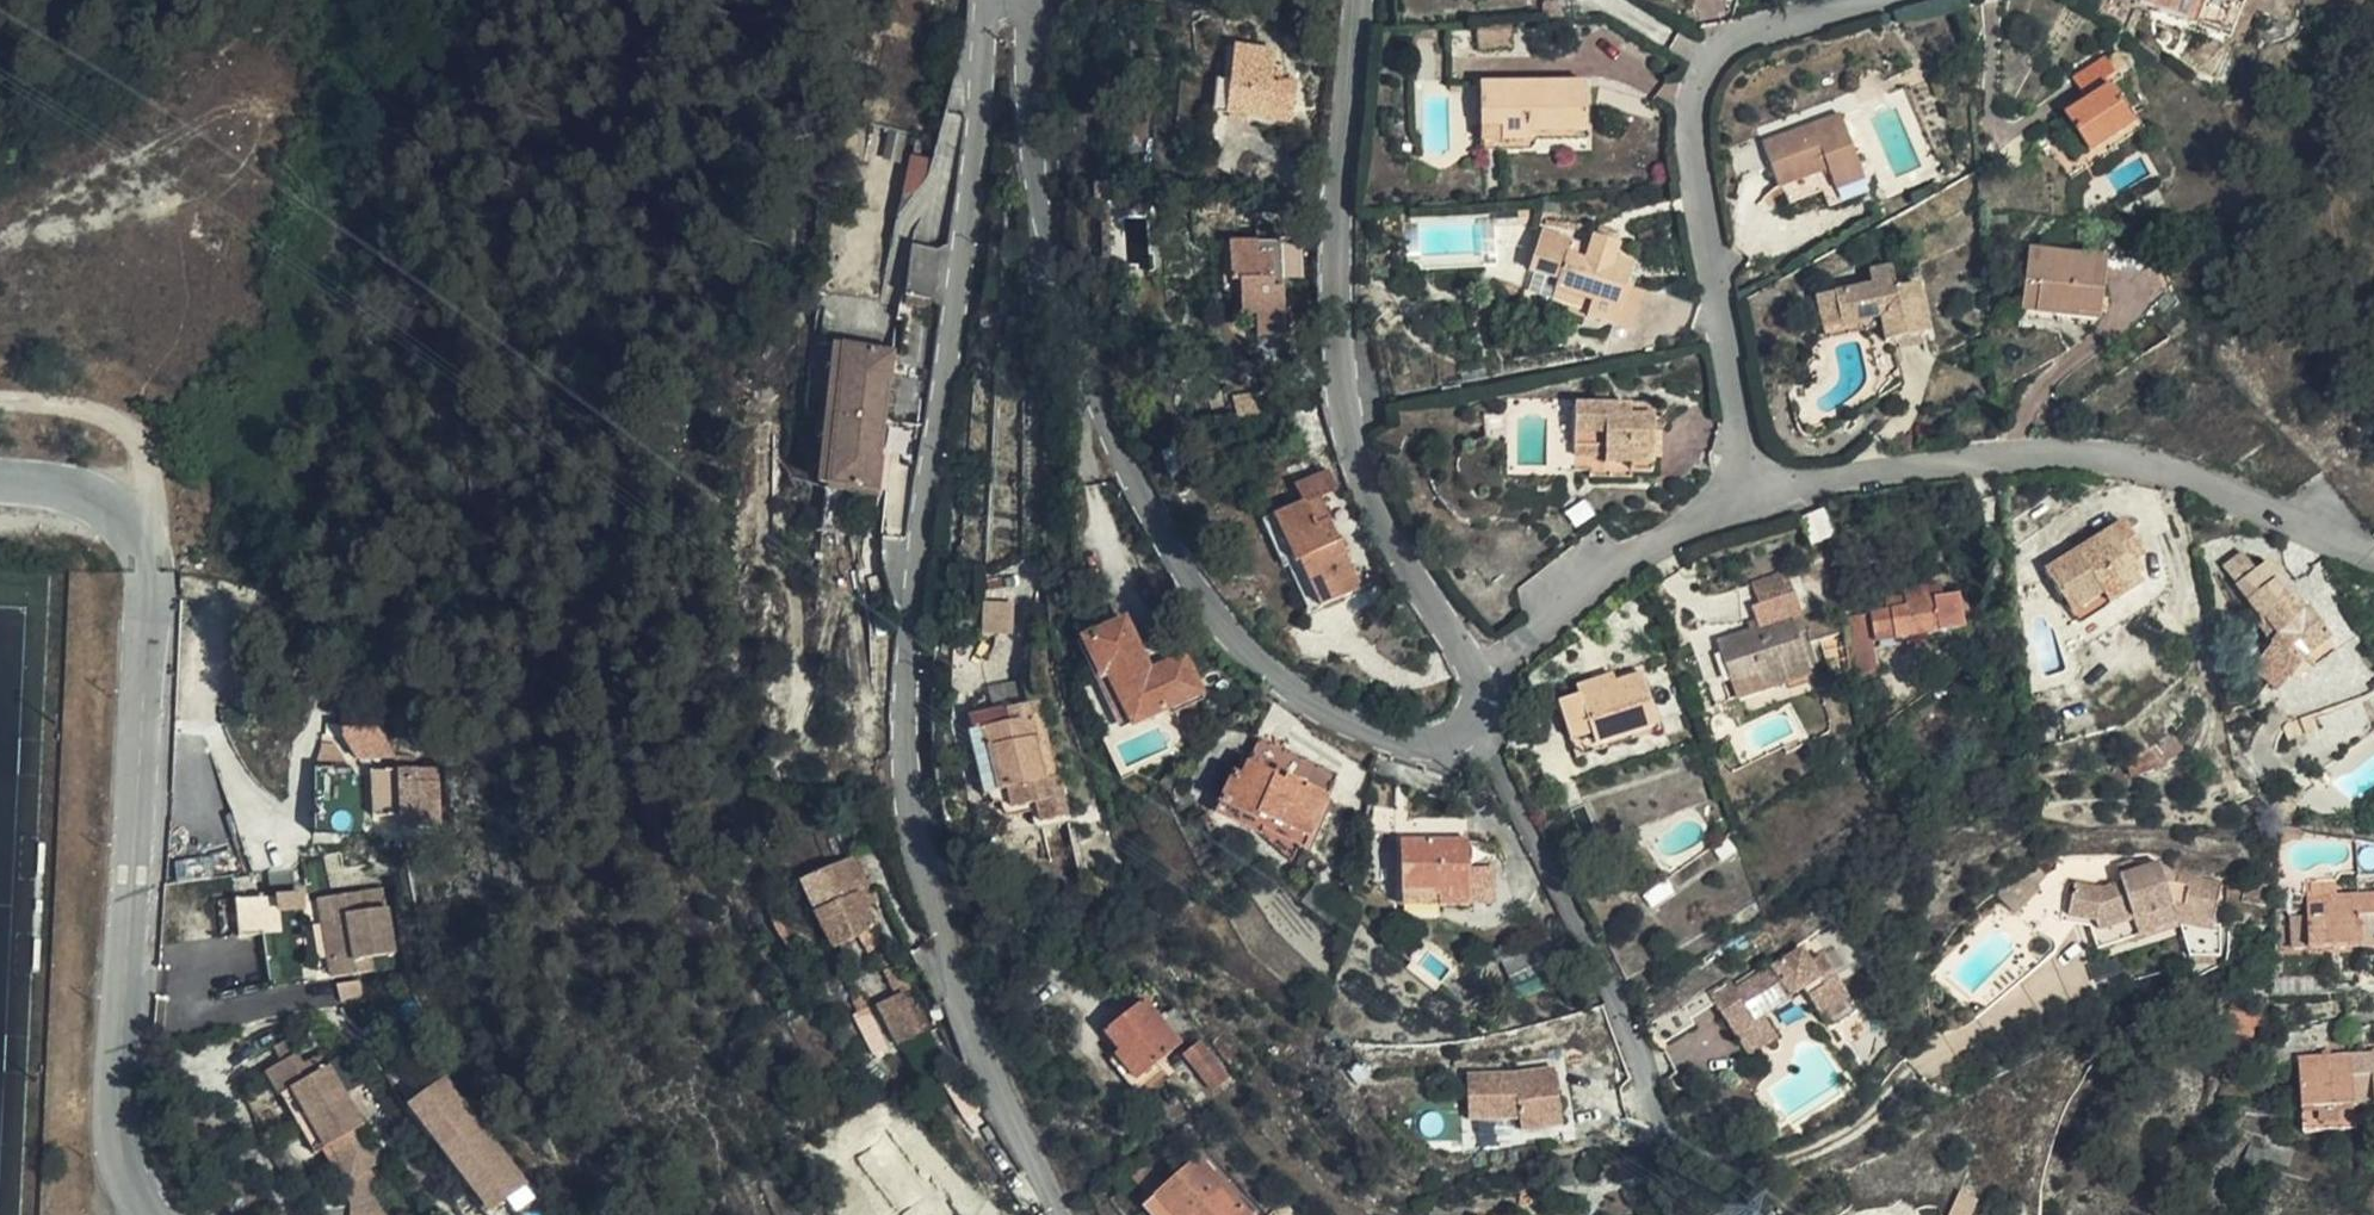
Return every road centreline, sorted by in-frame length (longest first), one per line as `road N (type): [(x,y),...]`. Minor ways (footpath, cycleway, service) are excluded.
road 1 (tertiary): [(1470,725),(1449,743),(1419,746),(1355,728),(1250,654),(1204,588),(1087,382),(1035,163),(1035,0)]
road 2 (unclassified): [(161,1214),(136,1186),(120,1136),(147,599),(141,558),(126,523),(102,498),(0,480)]
road 3 (tertiary): [(989,0),(970,209),(907,696),(918,830)]
road 4 (tertiary): [(1358,0),(1340,342),(1349,408),(1392,544),(1475,672)]
road 5 (residential): [(1755,496),(1942,462),(2083,456),(2167,467),(2373,551)]
road 6 (residential): [(1755,496),(1697,183),(1696,90),(1722,42),(1864,0)]
road 7 (residential): [(1470,725),(1494,757),(1645,1059),(1681,1214)]
road 8 (tertiary): [(1064,1214),(975,1047),(918,830)]
road 9 (residential): [(1475,672),(1638,554),(1755,496)]
road 10 (track): [(126,523),(151,480),(134,432),(46,407),(0,406)]

